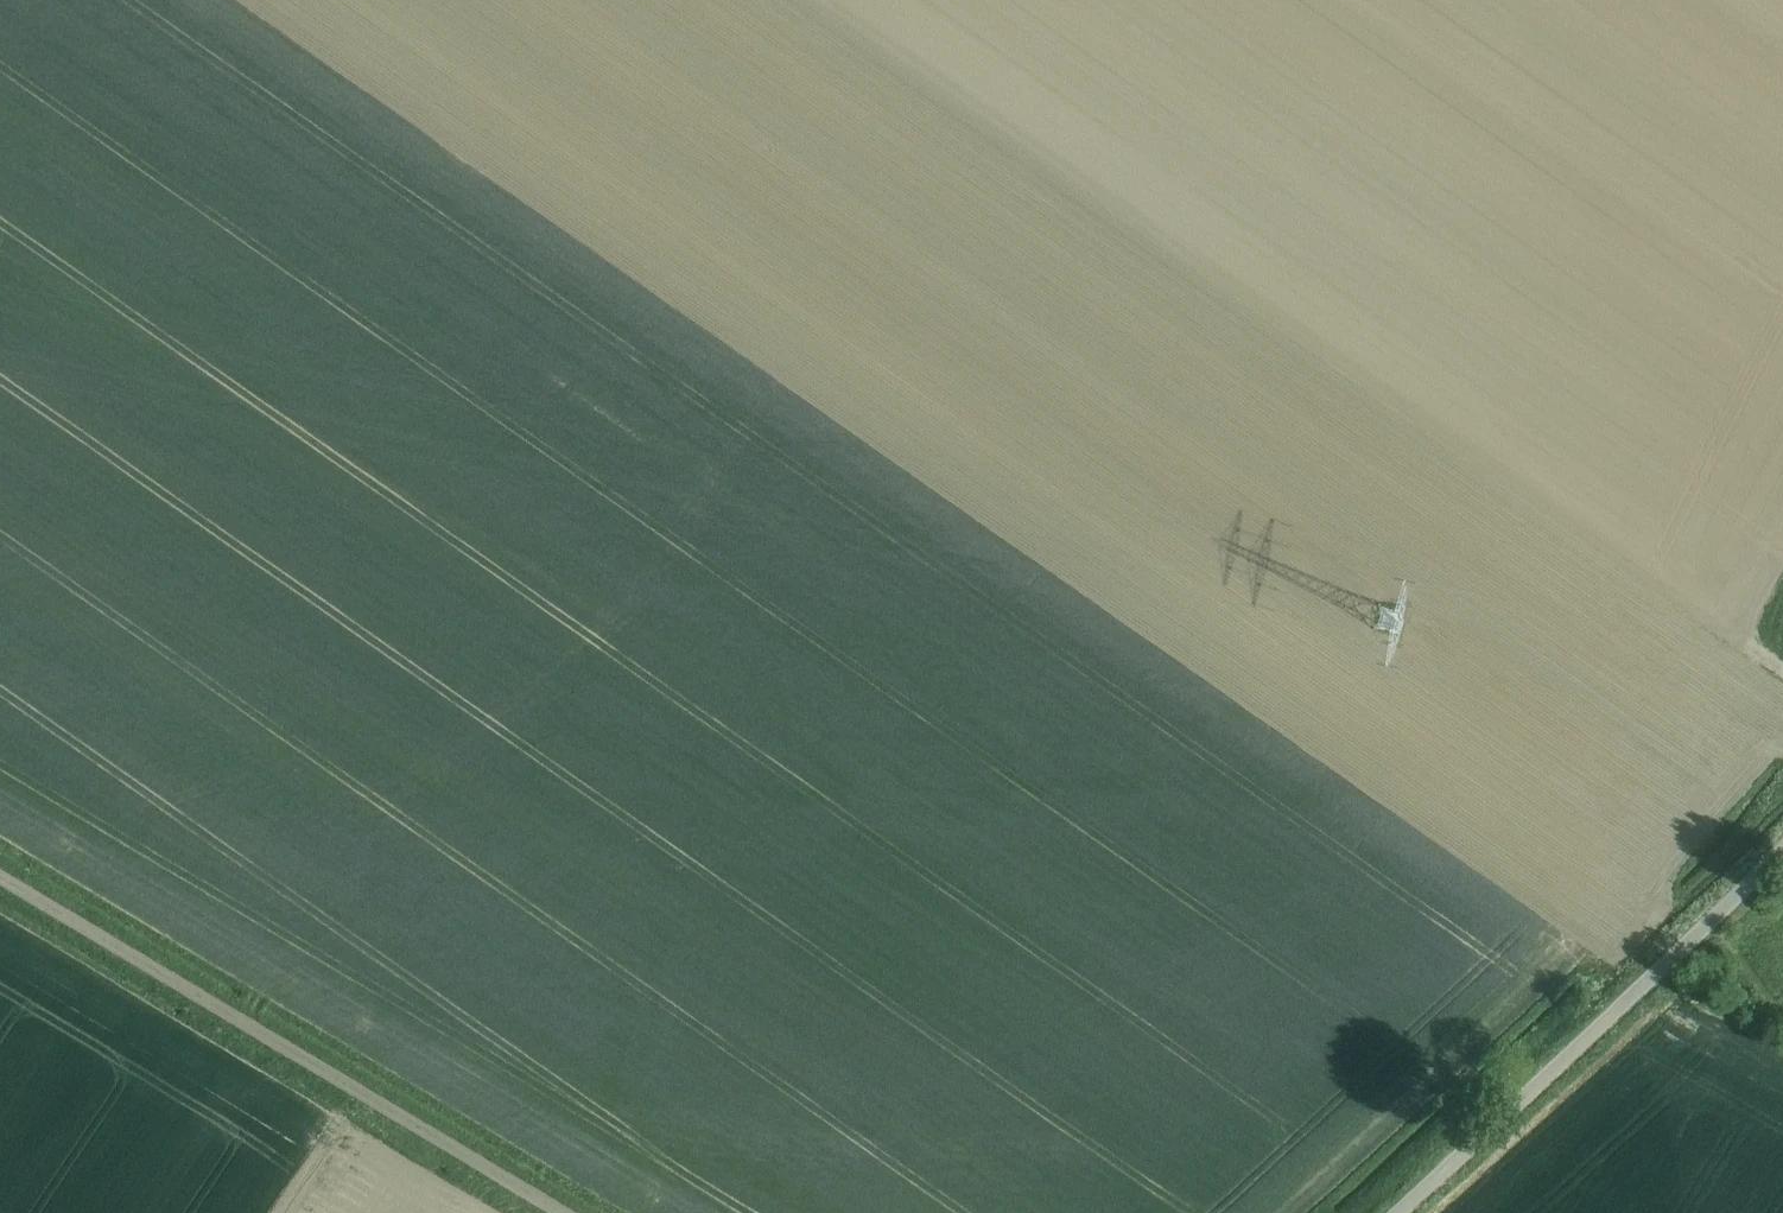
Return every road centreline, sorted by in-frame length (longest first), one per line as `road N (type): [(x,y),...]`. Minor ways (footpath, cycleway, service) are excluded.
road 1 (track): [(0,878),(561,1212)]
road 2 (unclassified): [(1401,1212),(1782,852)]

